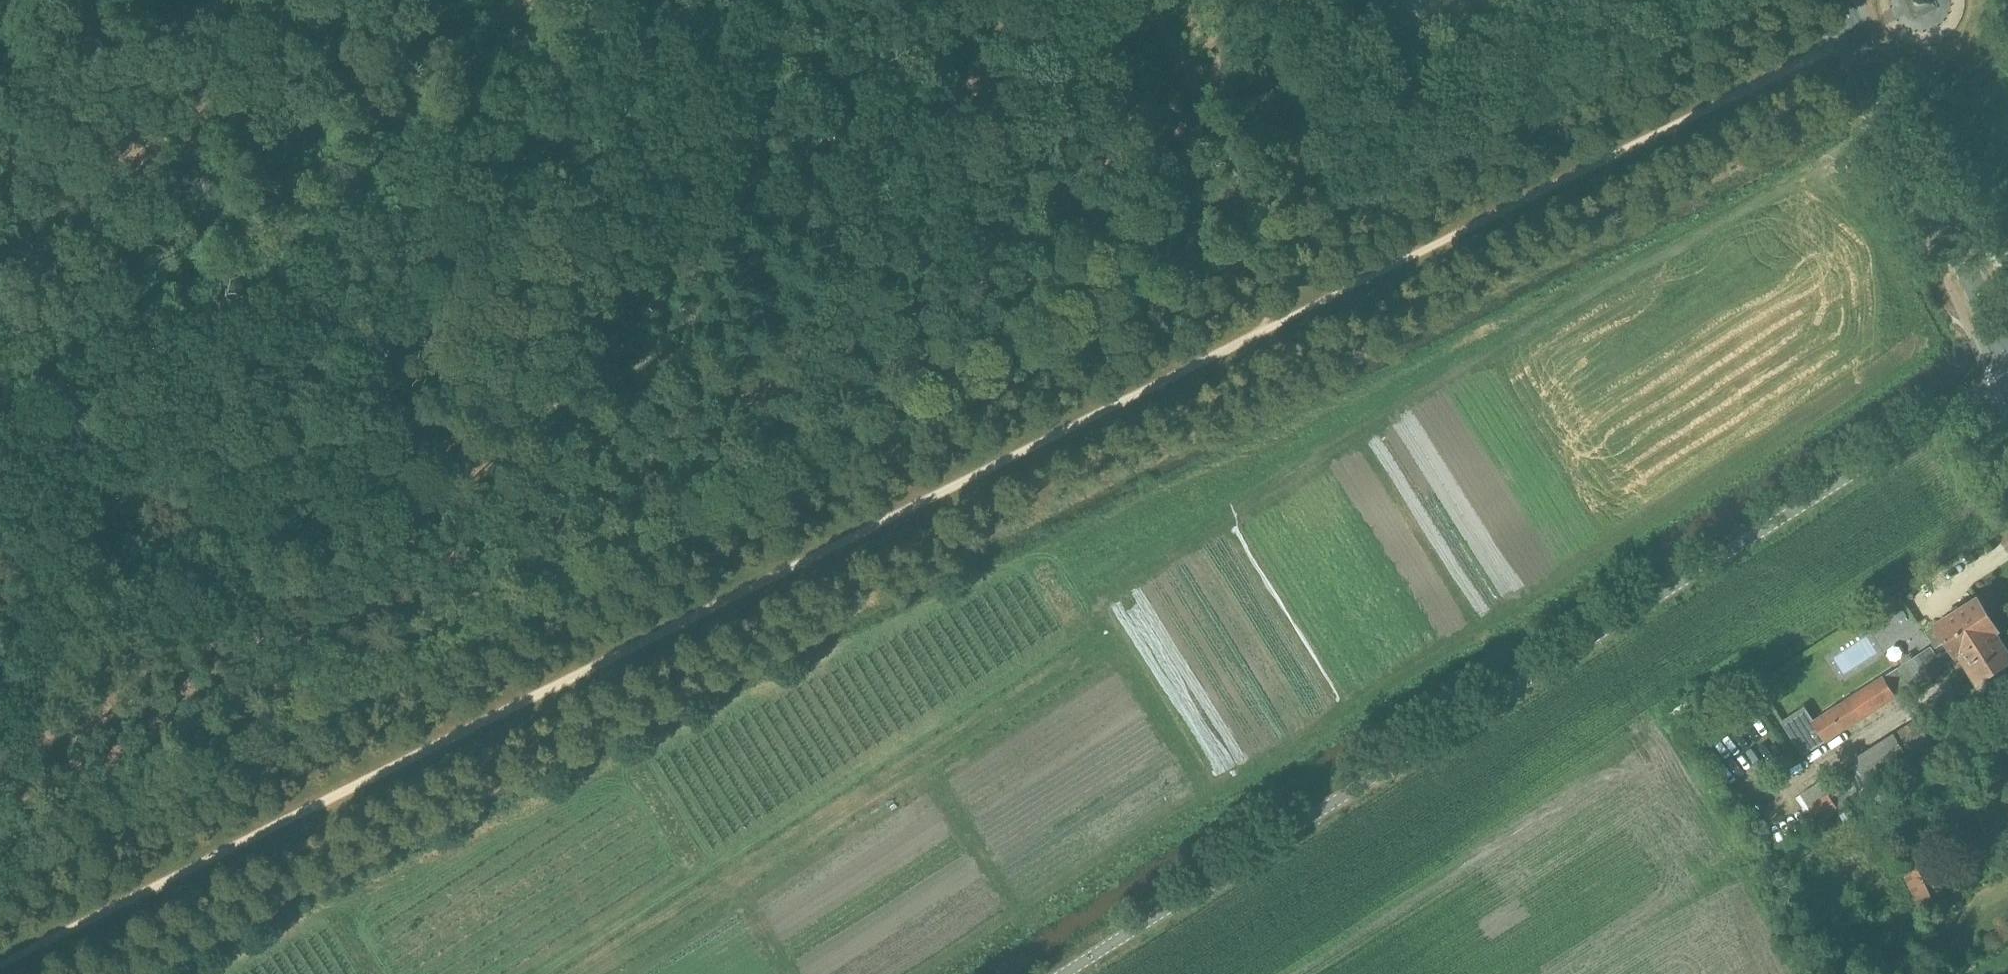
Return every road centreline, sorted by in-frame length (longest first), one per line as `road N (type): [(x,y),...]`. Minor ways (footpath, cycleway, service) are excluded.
road 1 (unclassified): [(1061,973),(2007,379)]
road 2 (secondary): [(2007,361),(1841,0)]
road 3 (track): [(1151,0),(1253,195)]

